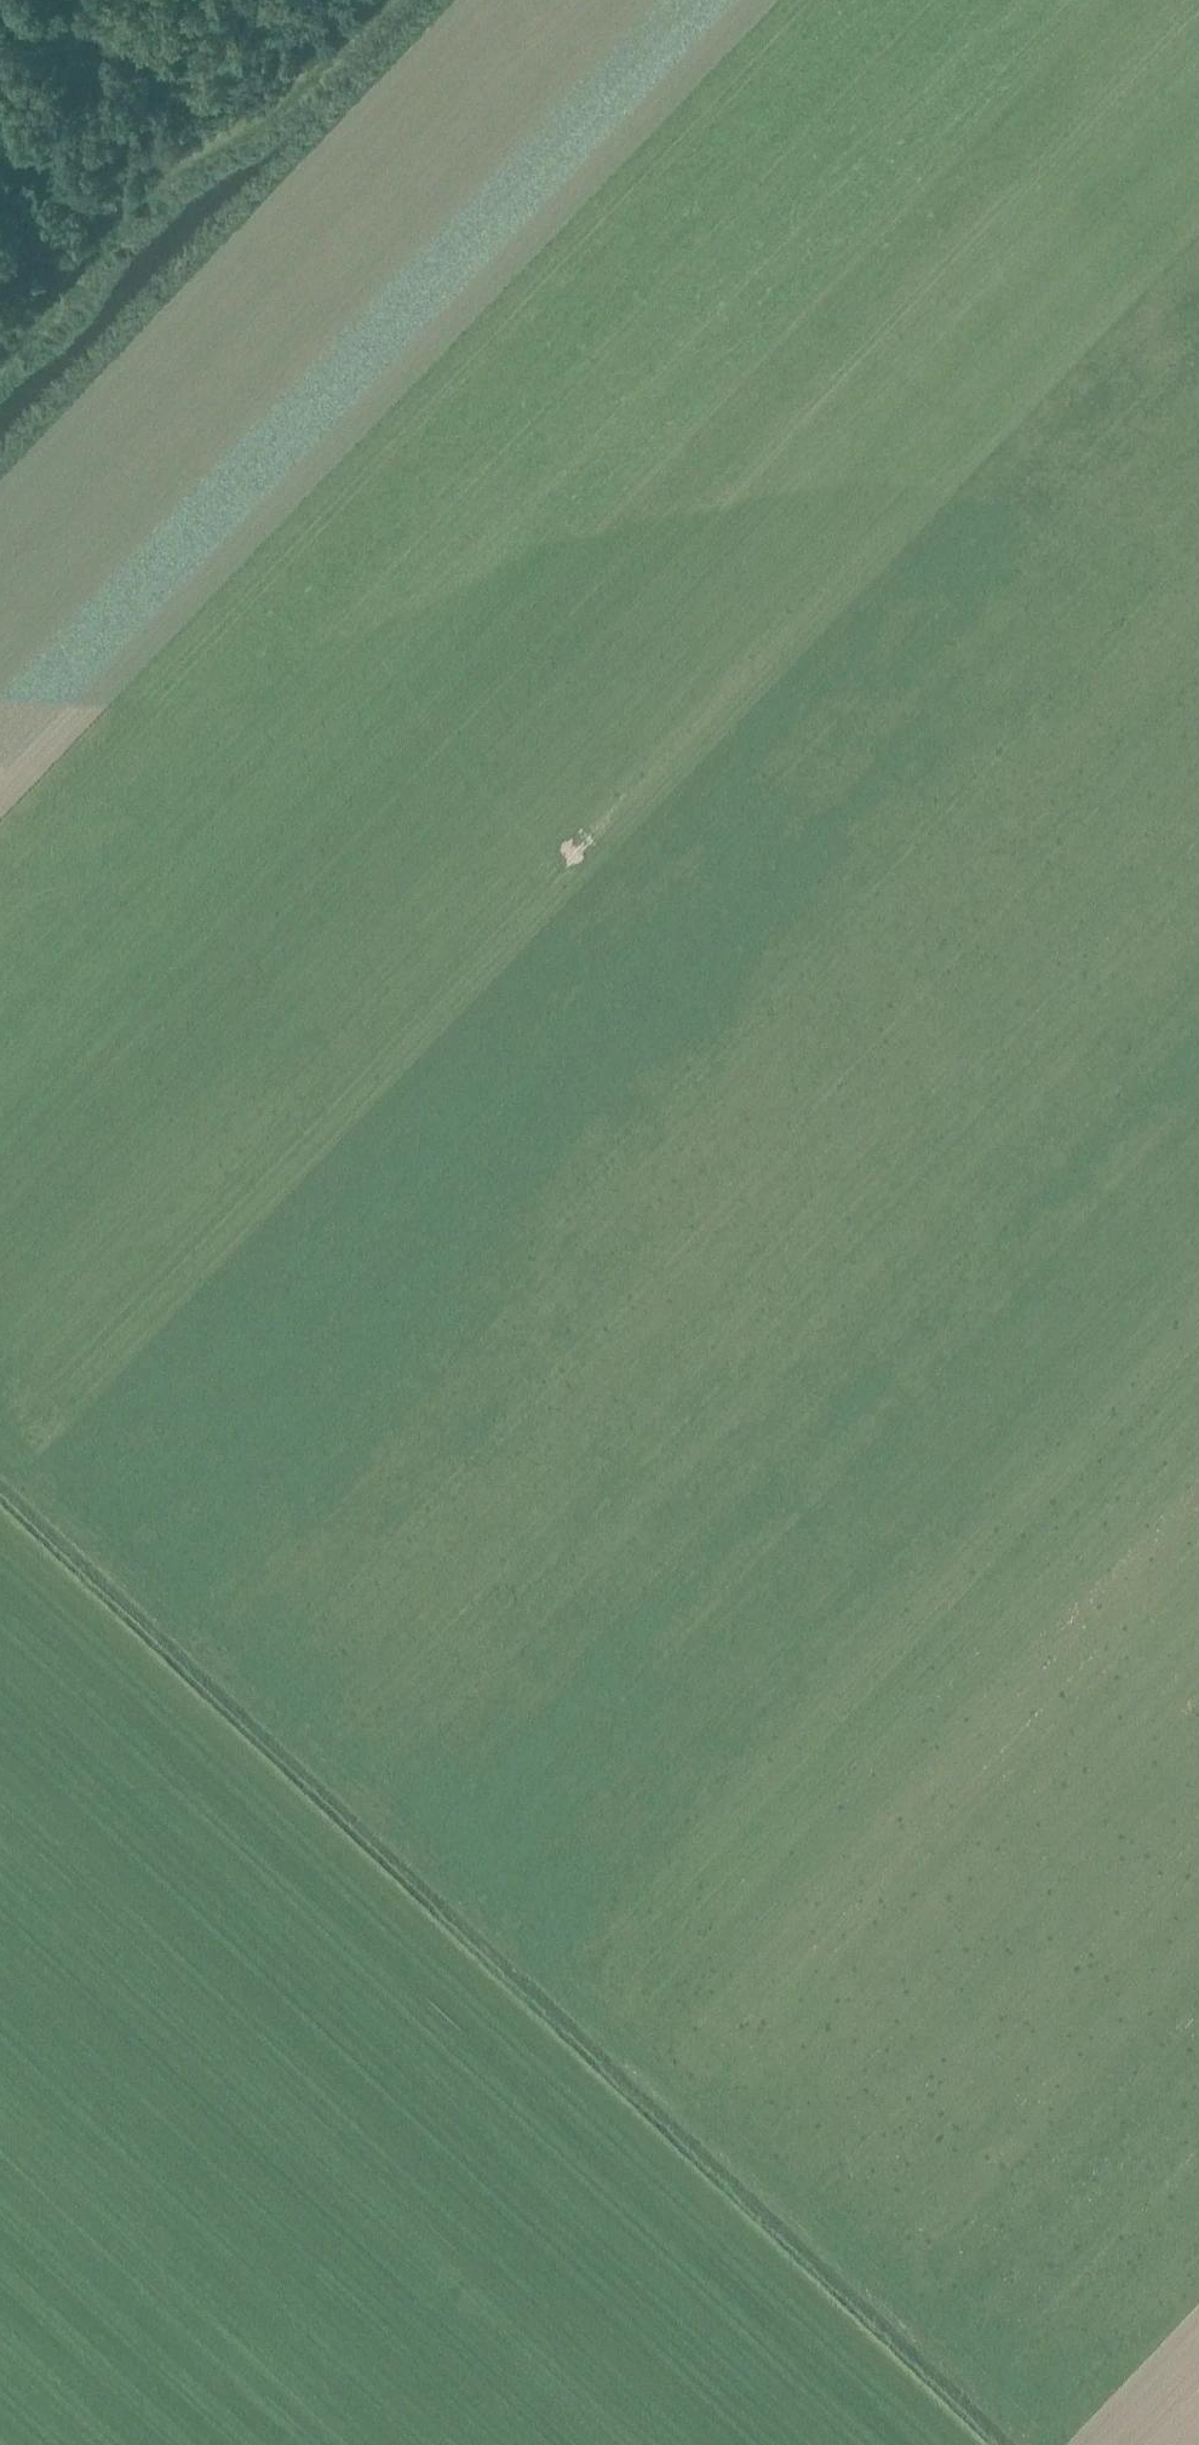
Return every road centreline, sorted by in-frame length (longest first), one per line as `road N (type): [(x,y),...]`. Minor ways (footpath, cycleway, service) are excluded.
road 1 (track): [(366,0),(268,103),(184,156),(0,354)]

